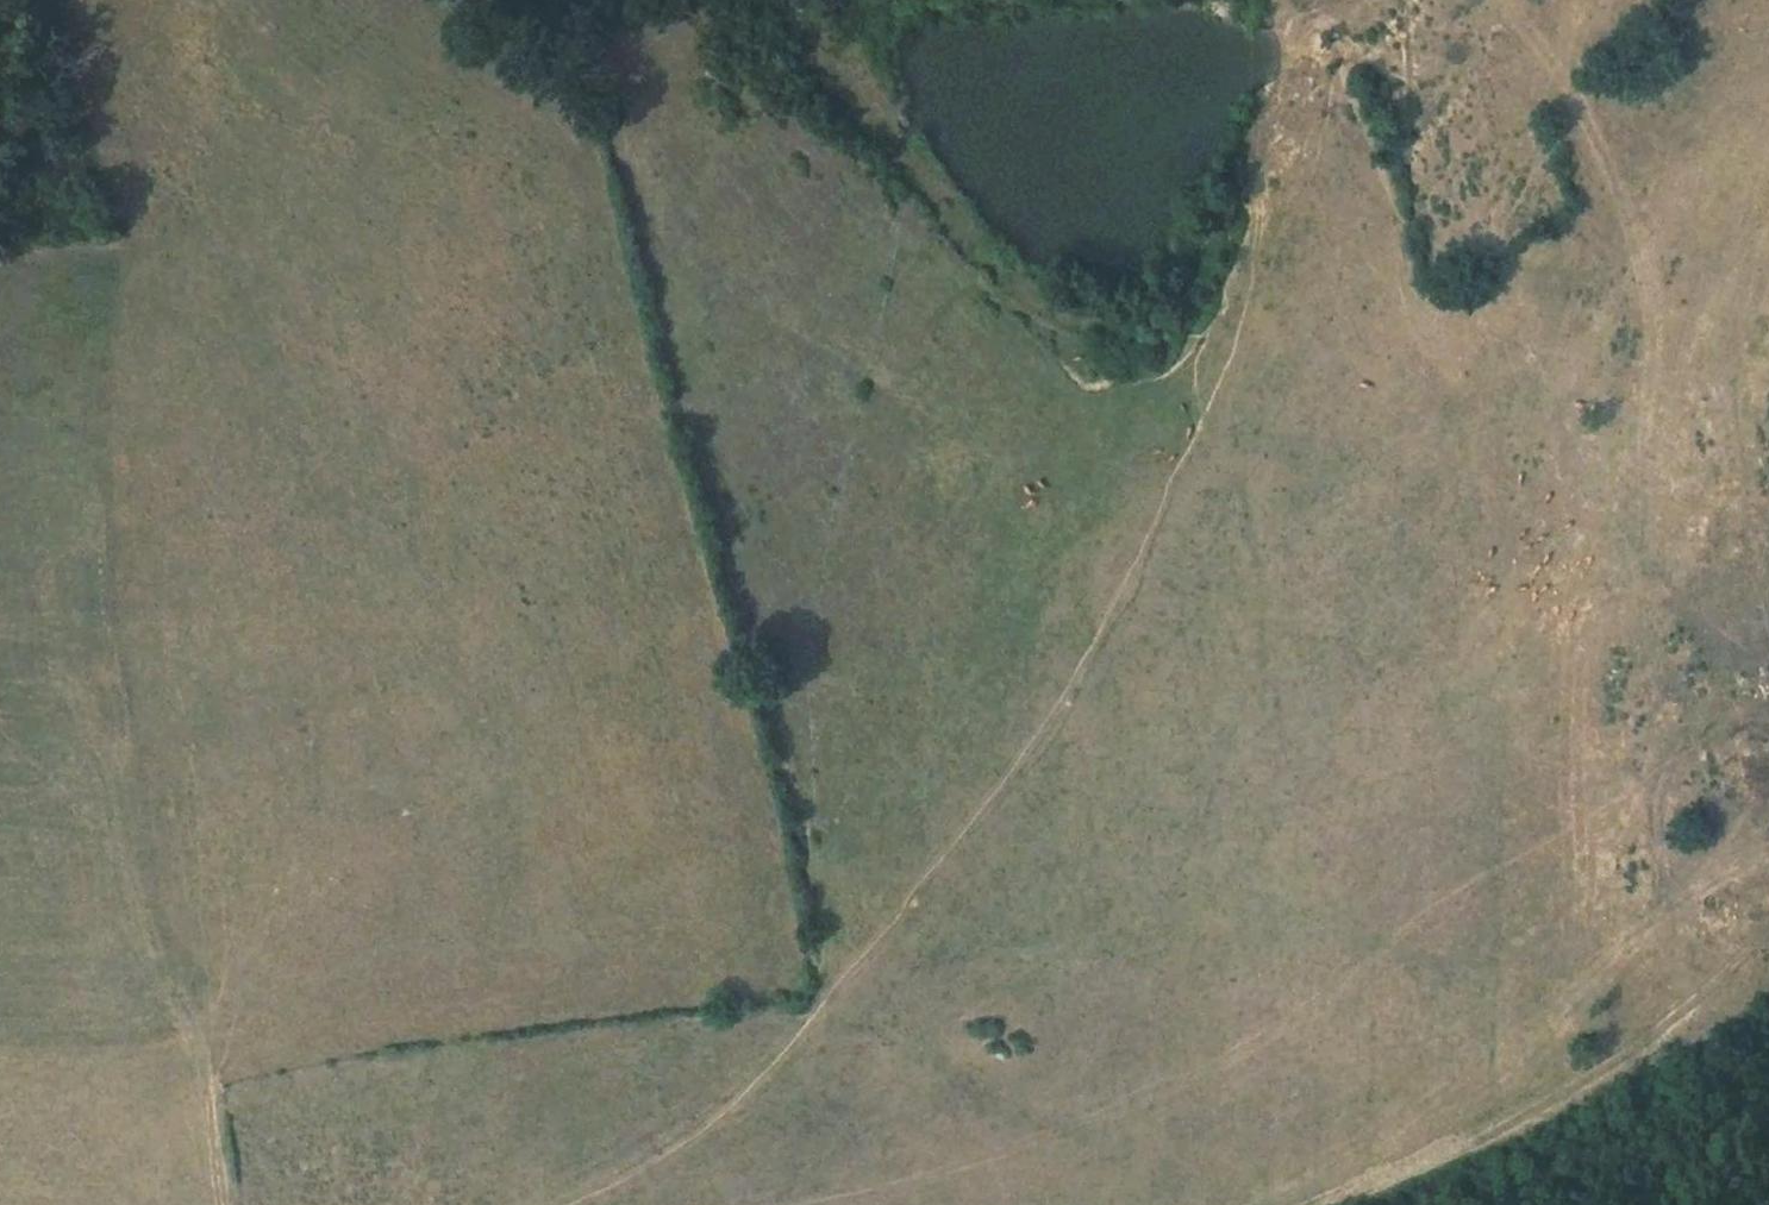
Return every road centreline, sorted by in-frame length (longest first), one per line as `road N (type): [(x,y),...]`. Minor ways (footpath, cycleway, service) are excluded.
road 1 (track): [(1343,1204),(1490,1140),(1577,1081),(1658,1041),(1768,935)]

